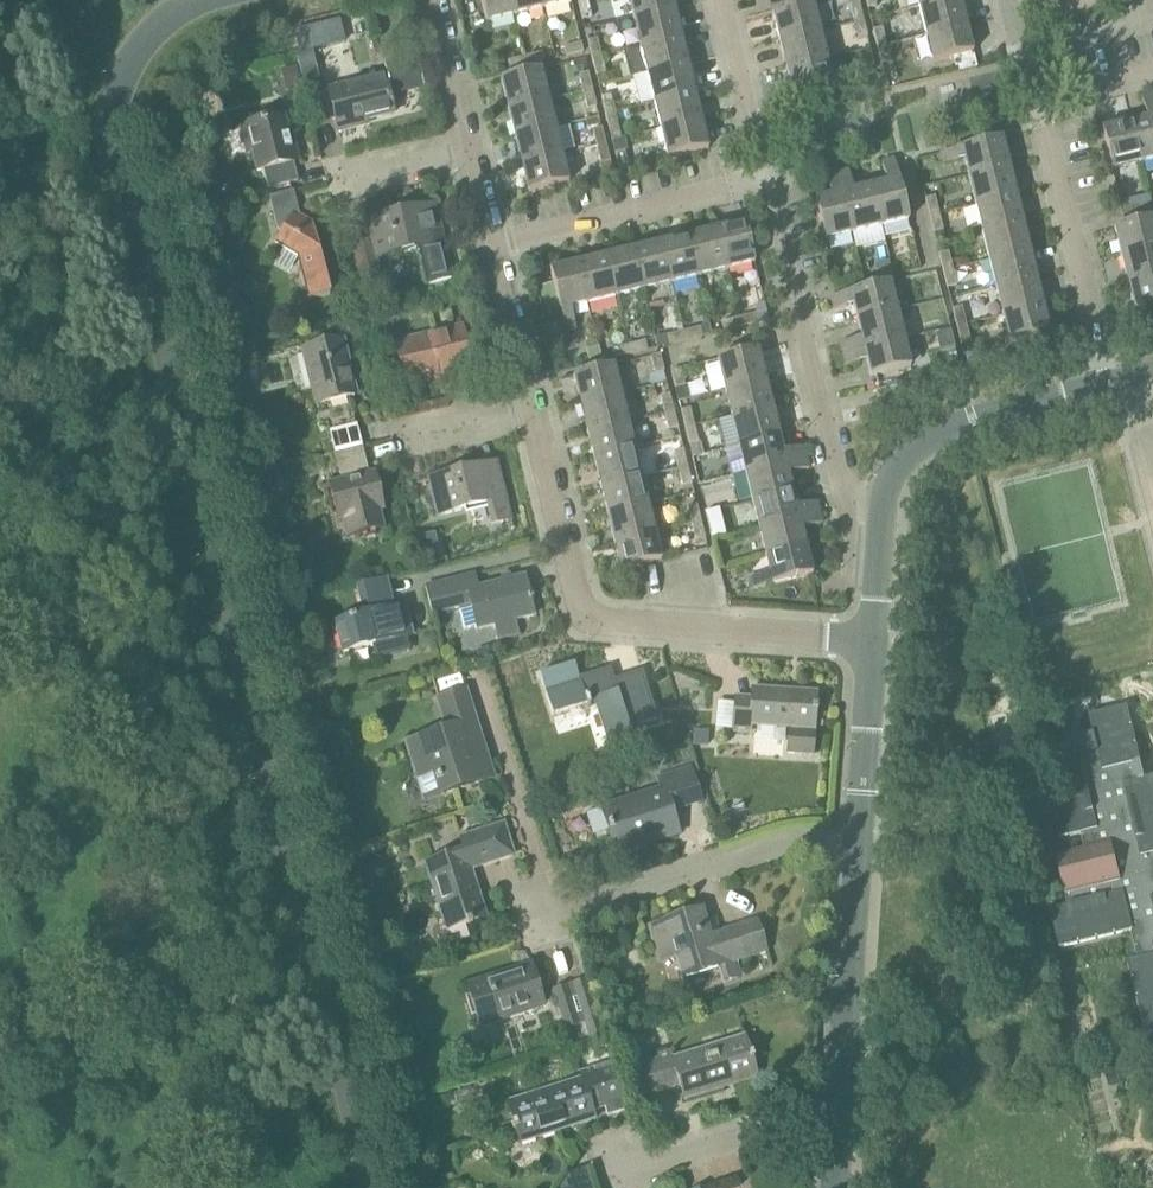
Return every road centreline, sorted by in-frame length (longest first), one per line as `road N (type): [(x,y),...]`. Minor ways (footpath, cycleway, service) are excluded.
road 1 (unclassified): [(372,1187),(113,133),(131,62),(173,12),(195,0)]
road 2 (residential): [(874,640),(612,621),(586,611),(533,406)]
road 3 (residential): [(882,542),(856,541),(769,191)]
road 4 (residential): [(860,846),(781,848),(520,929)]
road 5 (tertiary): [(882,542),(888,483),(916,449),(976,417),(1111,381)]
road 6 (tertiary): [(860,846),(839,1134)]
road 7 (residential): [(1111,381),(1048,126)]
road 8 (residential): [(601,1182),(749,1135),(839,1134)]
road 9 (residential): [(493,244),(726,186)]
road 10 (residential): [(533,406),(493,244)]
road 11 (residential): [(469,148),(433,0)]
road 12 (residential): [(469,148),(329,181)]
road 13 (residential): [(533,406),(394,441)]
road 14 (residential): [(756,137),(721,0)]

